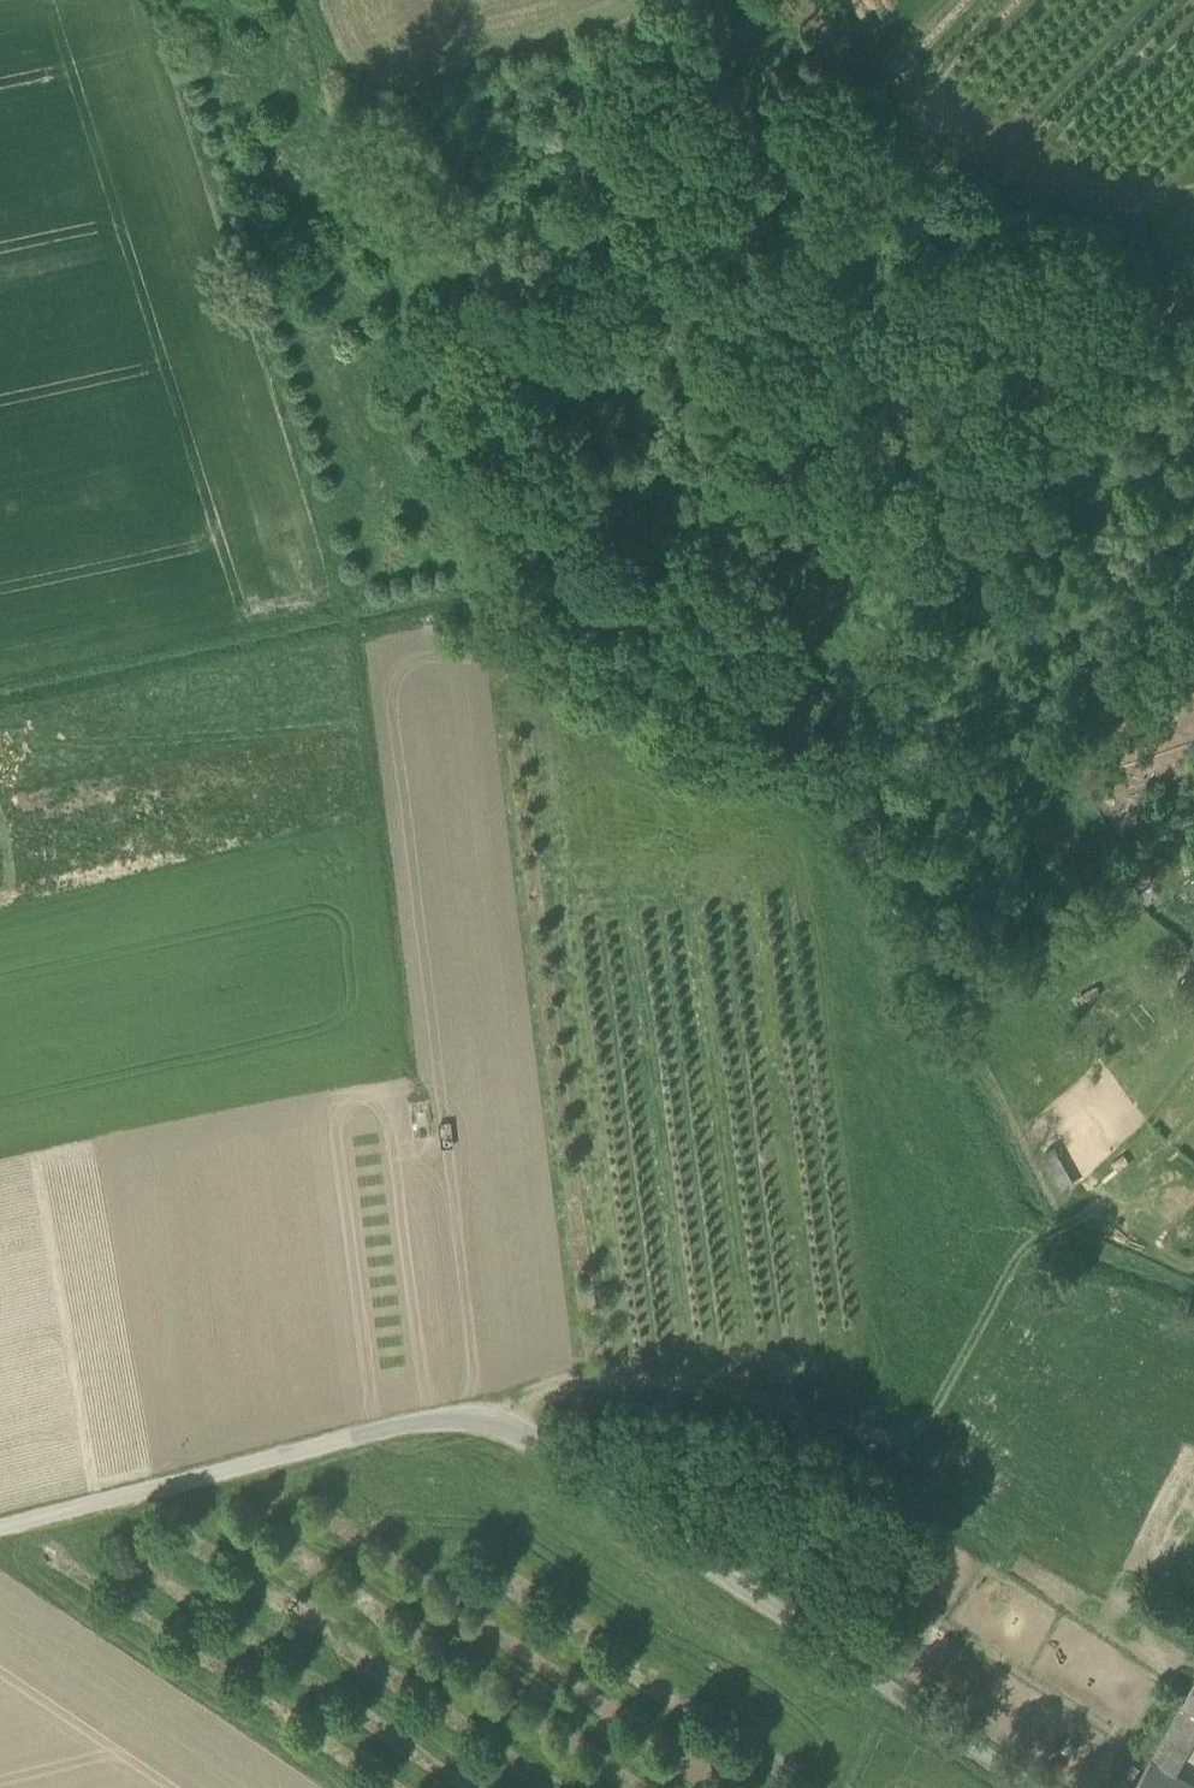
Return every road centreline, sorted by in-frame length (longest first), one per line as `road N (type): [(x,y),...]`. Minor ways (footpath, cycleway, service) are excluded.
road 1 (unclassified): [(1036,1787),(500,1417),(455,1411),(0,1529)]

